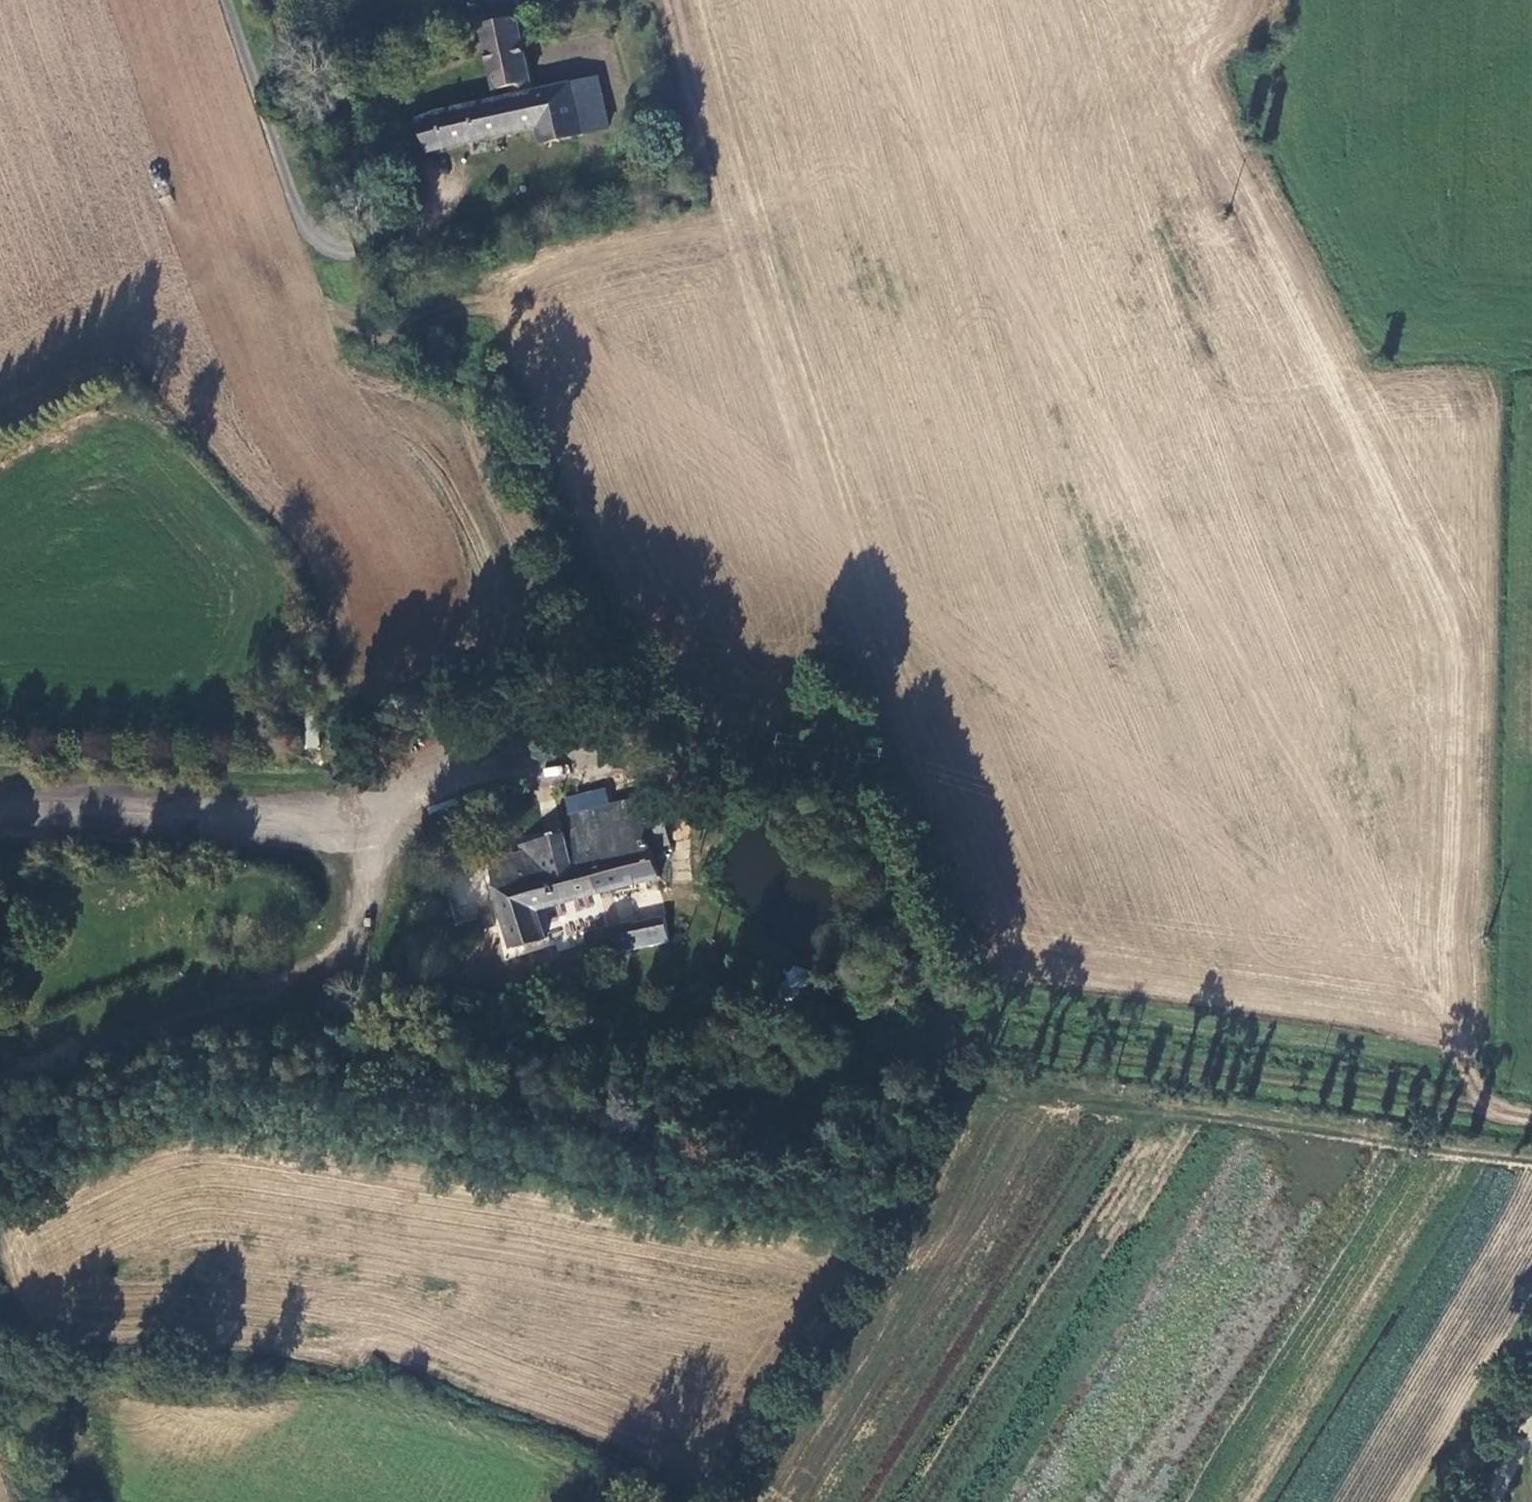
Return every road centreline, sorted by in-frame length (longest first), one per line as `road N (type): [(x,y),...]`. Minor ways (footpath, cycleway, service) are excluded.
road 1 (unclassified): [(226,0),(303,221),(324,247),(362,254)]

